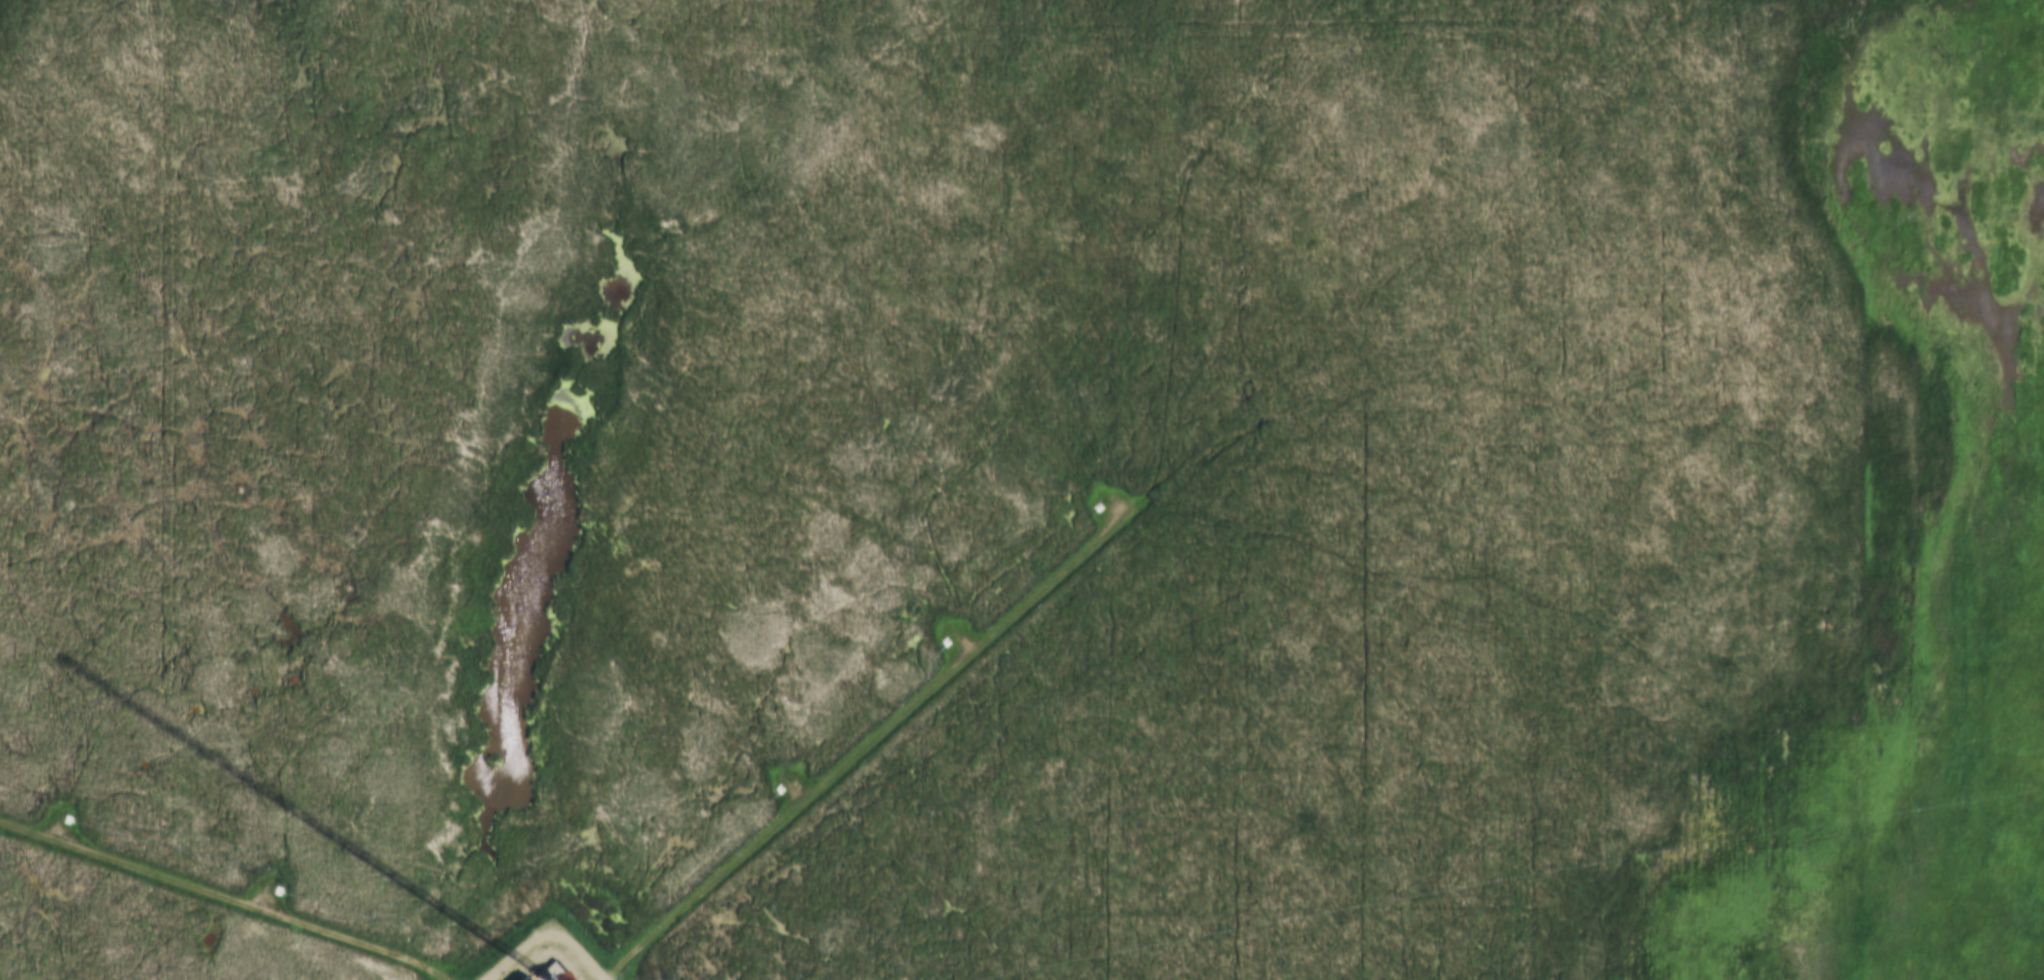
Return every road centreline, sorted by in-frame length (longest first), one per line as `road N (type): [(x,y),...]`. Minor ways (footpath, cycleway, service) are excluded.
road 1 (track): [(597,979),(1126,510)]
road 2 (track): [(442,979),(0,825)]

